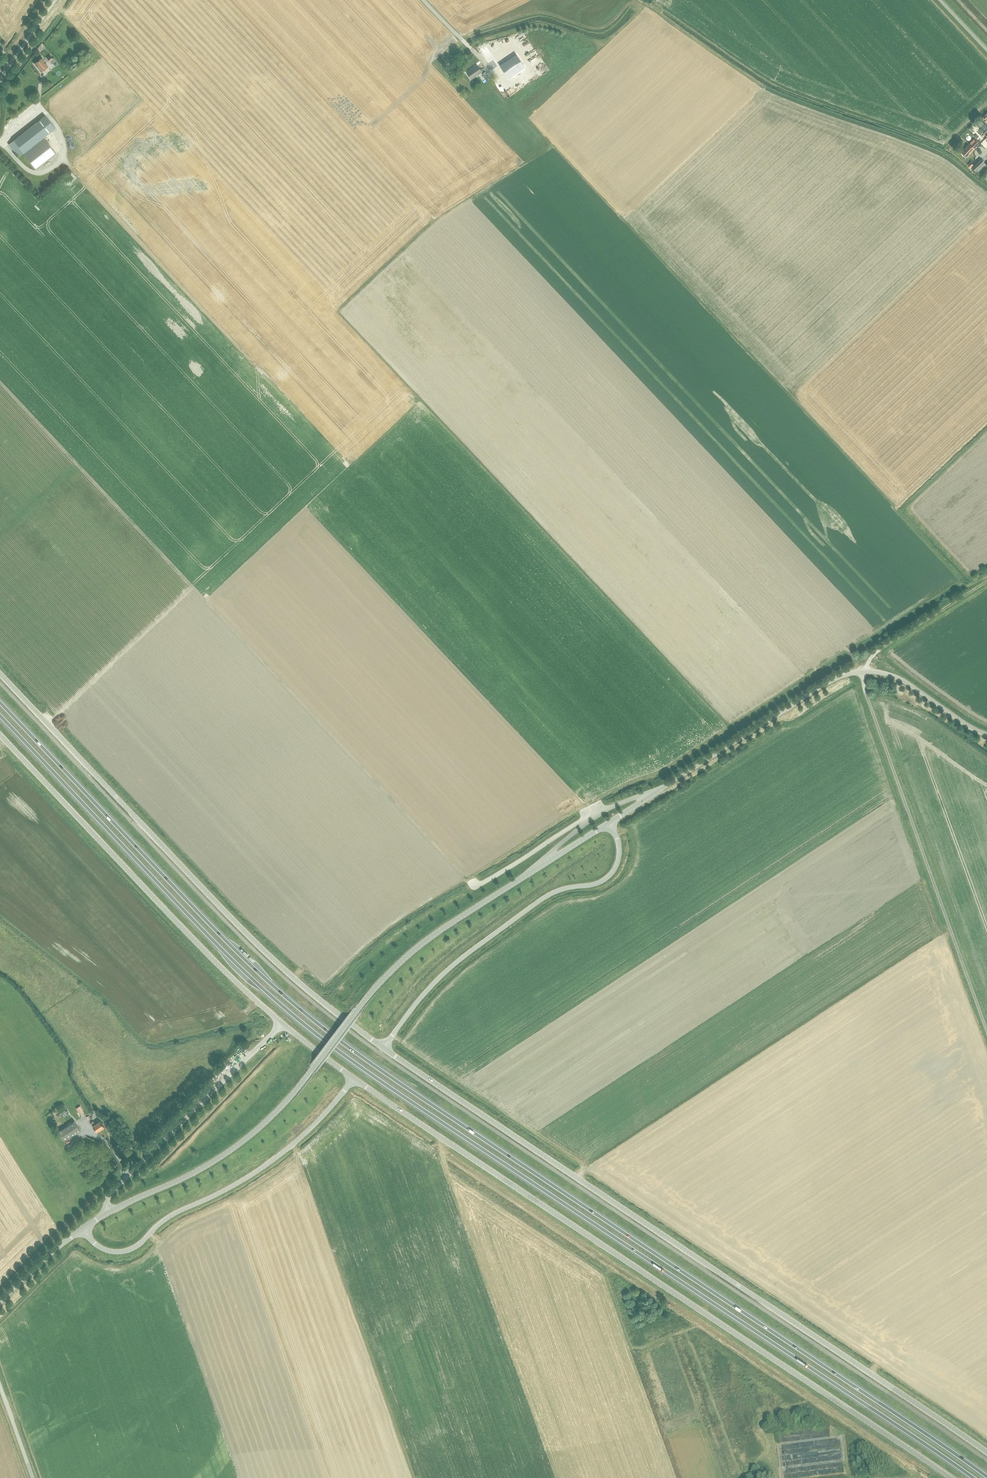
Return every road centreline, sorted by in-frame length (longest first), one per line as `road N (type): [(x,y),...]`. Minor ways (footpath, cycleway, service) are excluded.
road 1 (trunk): [(986,1476),(341,1041),(224,939),(0,702)]
road 2 (trunk): [(0,715),(221,948),(319,1036),(970,1477)]
road 3 (tertiary): [(384,1048),(986,1453)]
road 4 (unclassified): [(356,1079),(950,1477)]
road 5 (unclassified): [(107,1213),(235,1147),(297,1090),(410,953),(609,824)]
road 6 (tertiary): [(0,673),(238,925),(384,1048)]
road 7 (track): [(986,1029),(862,681),(879,651),(986,584)]
road 8 (unclassified): [(609,824),(853,673),(900,678),(986,734)]
road 9 (unclassified): [(0,736),(281,1023)]
road 10 (unclassified): [(384,1048),(470,952),(548,895),(606,879),(620,851),(609,824)]
road 11 (unclassified): [(83,1228),(103,1249),(136,1247),(167,1217),(274,1159),(356,1079)]
road 12 (unclassified): [(107,1213),(109,1196),(281,1023)]

